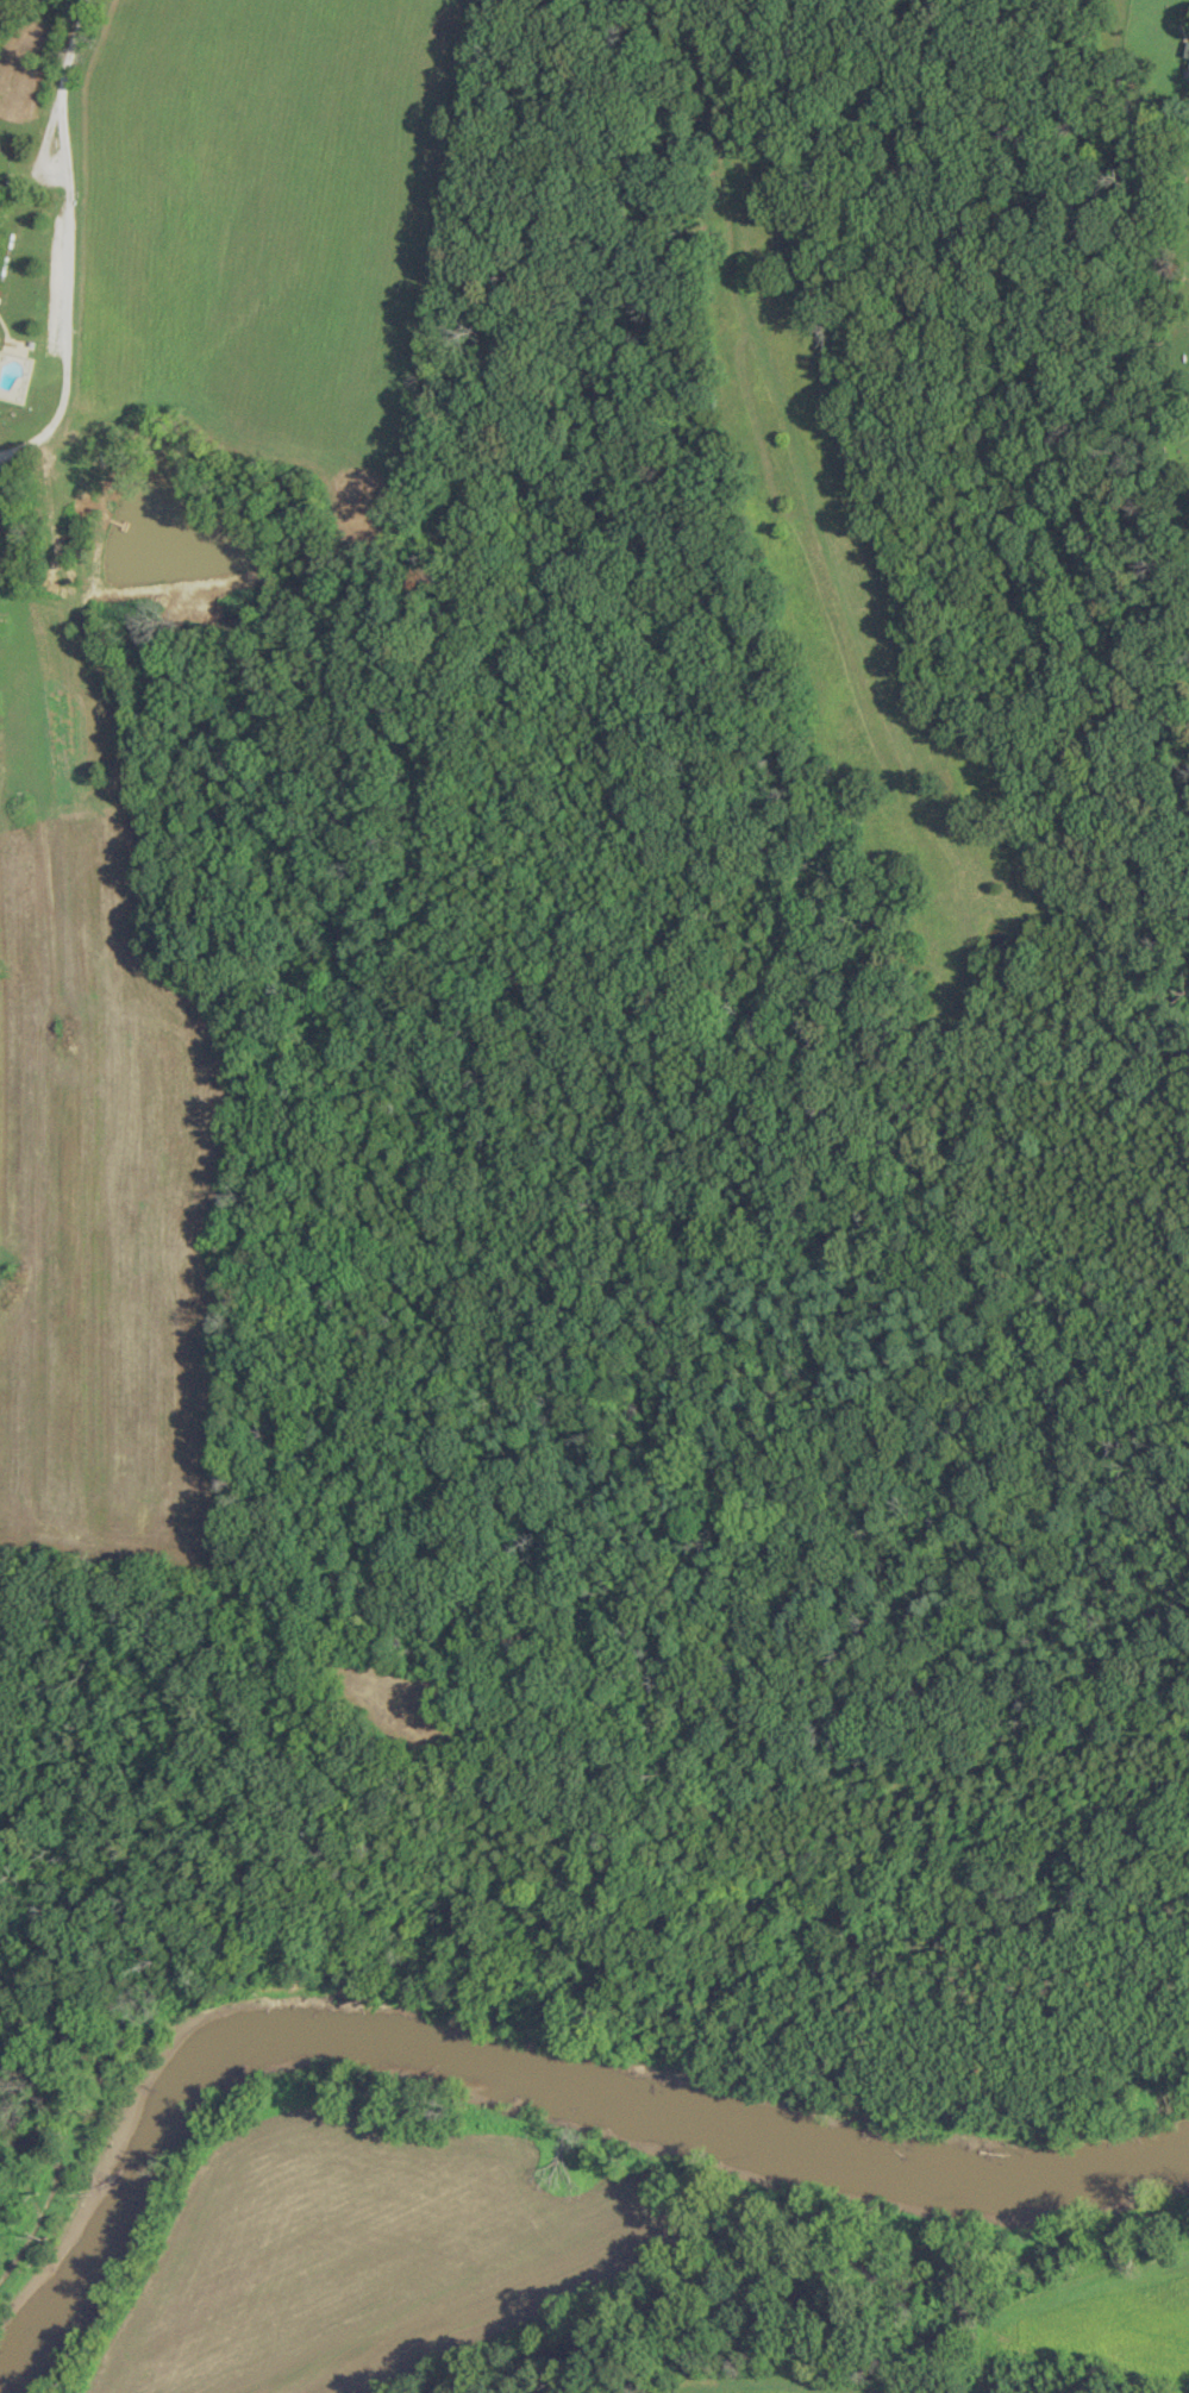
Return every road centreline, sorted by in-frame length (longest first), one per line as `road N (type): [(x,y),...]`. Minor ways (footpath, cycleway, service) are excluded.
road 1 (residential): [(90,0),(44,169)]

